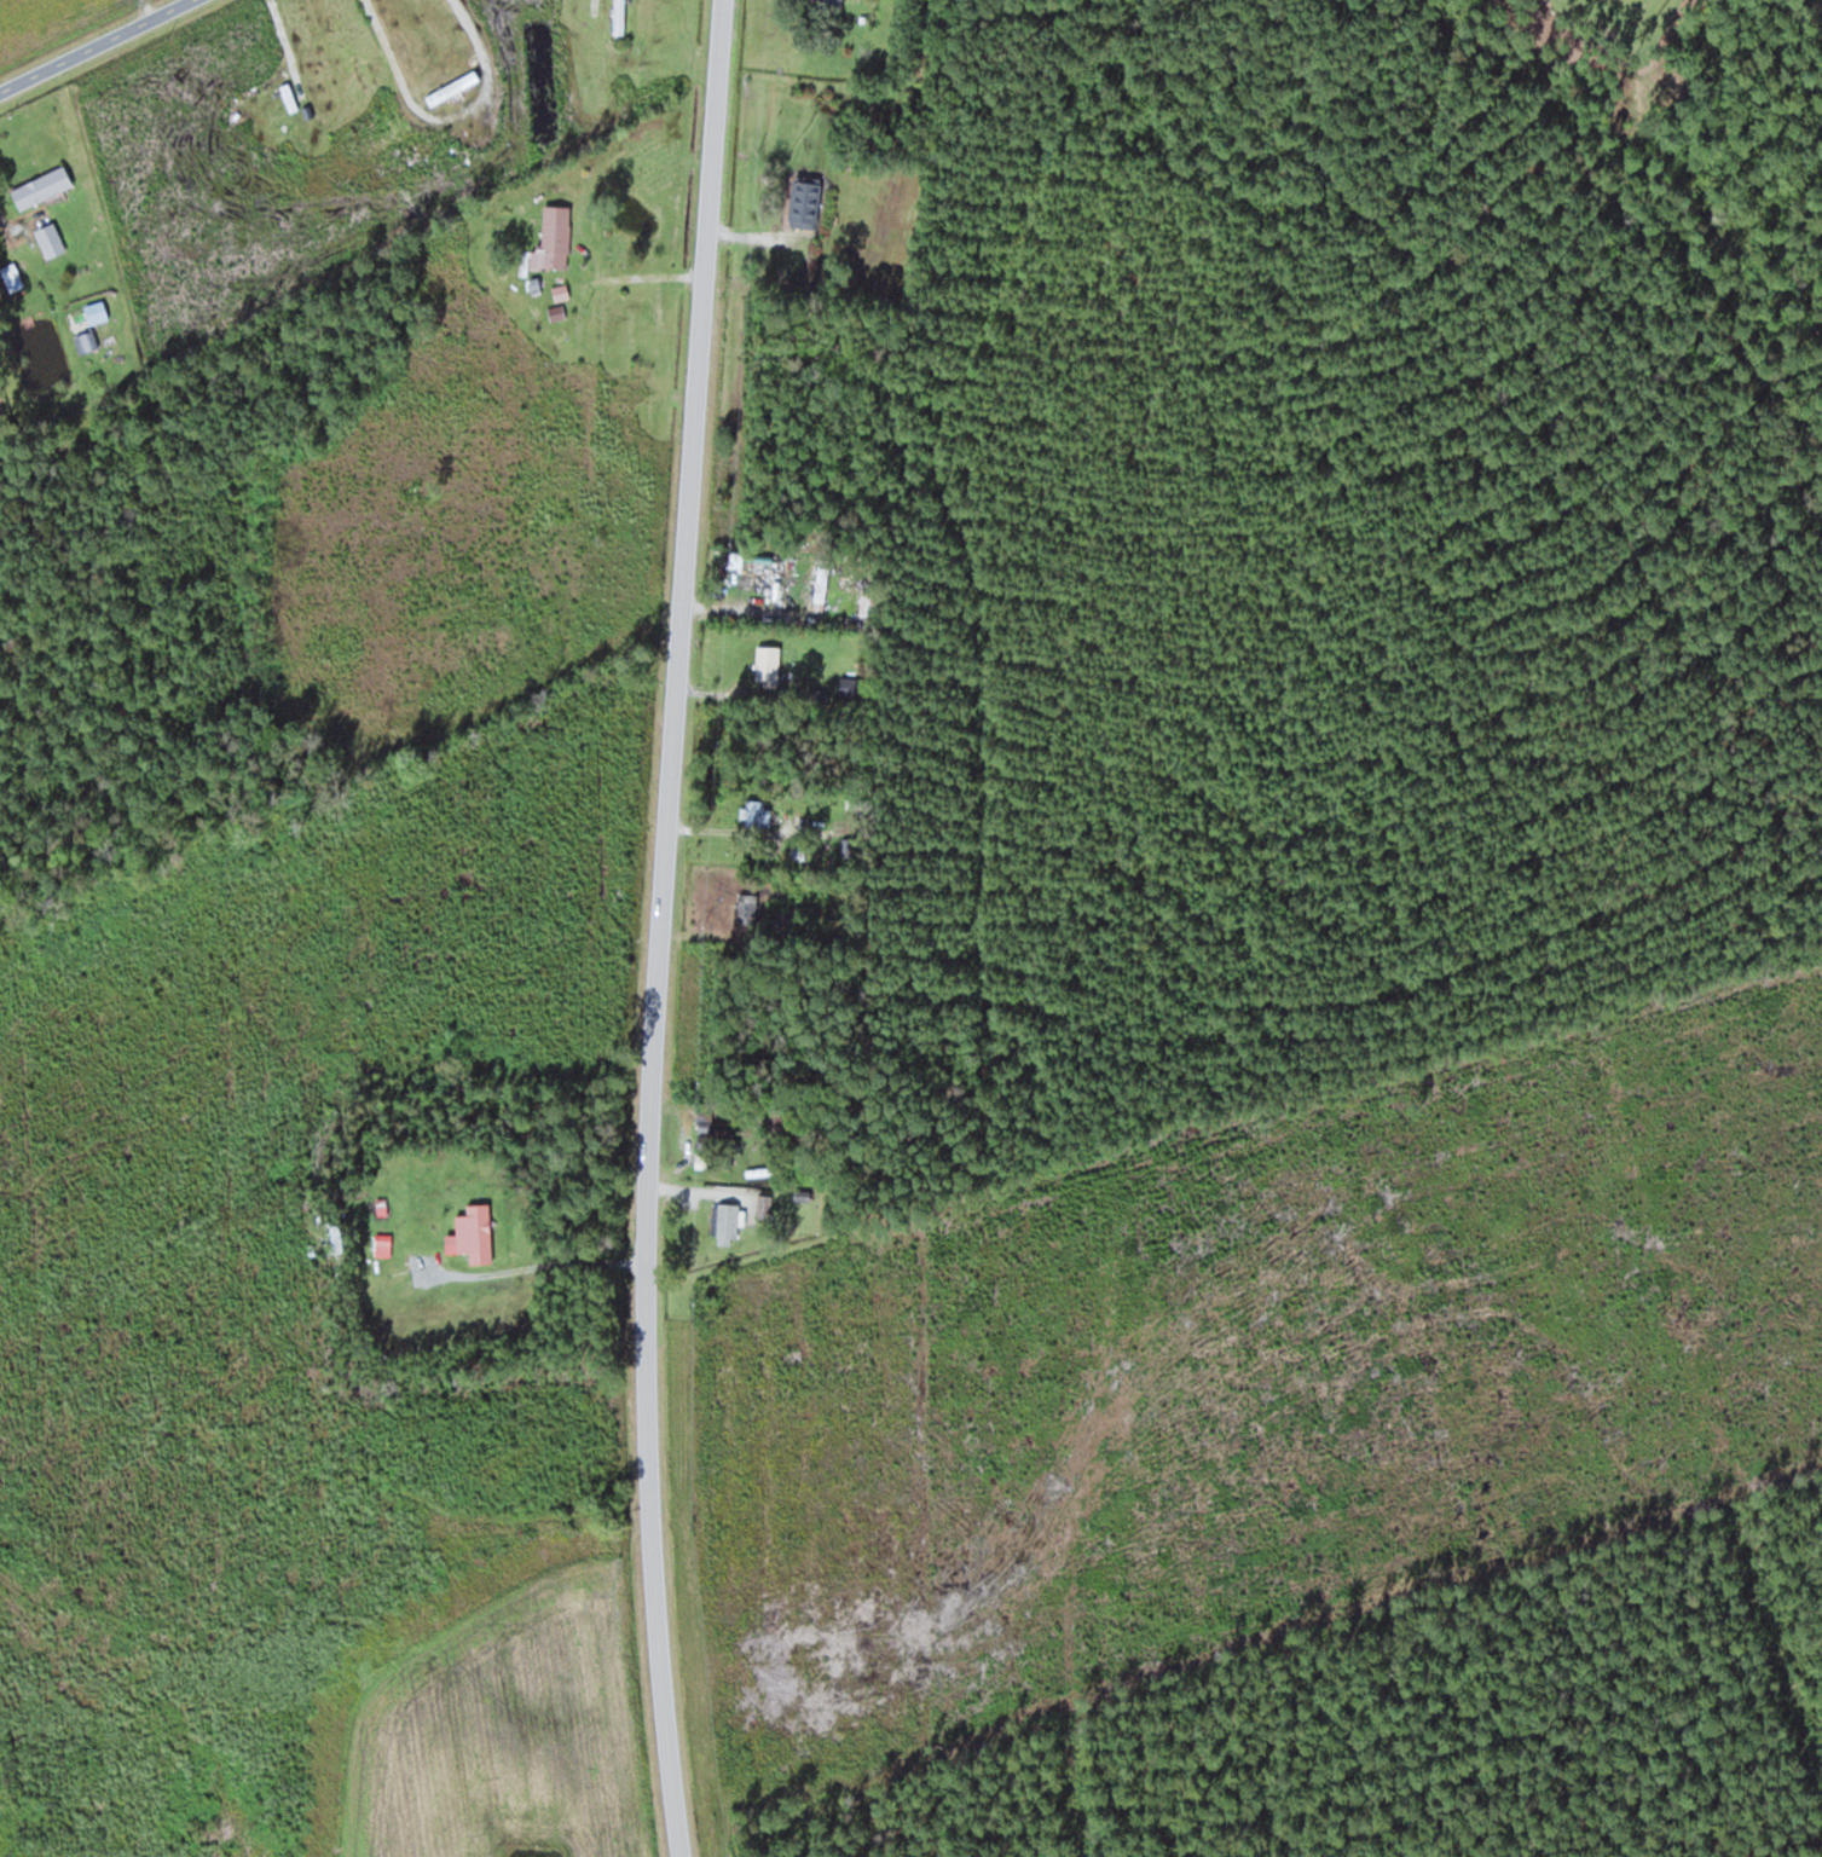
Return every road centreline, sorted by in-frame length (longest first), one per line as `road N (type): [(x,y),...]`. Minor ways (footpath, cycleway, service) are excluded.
road 1 (primary): [(693,1856),(663,1569),(646,1279),(728,0)]
road 2 (residential): [(196,0),(0,95)]

